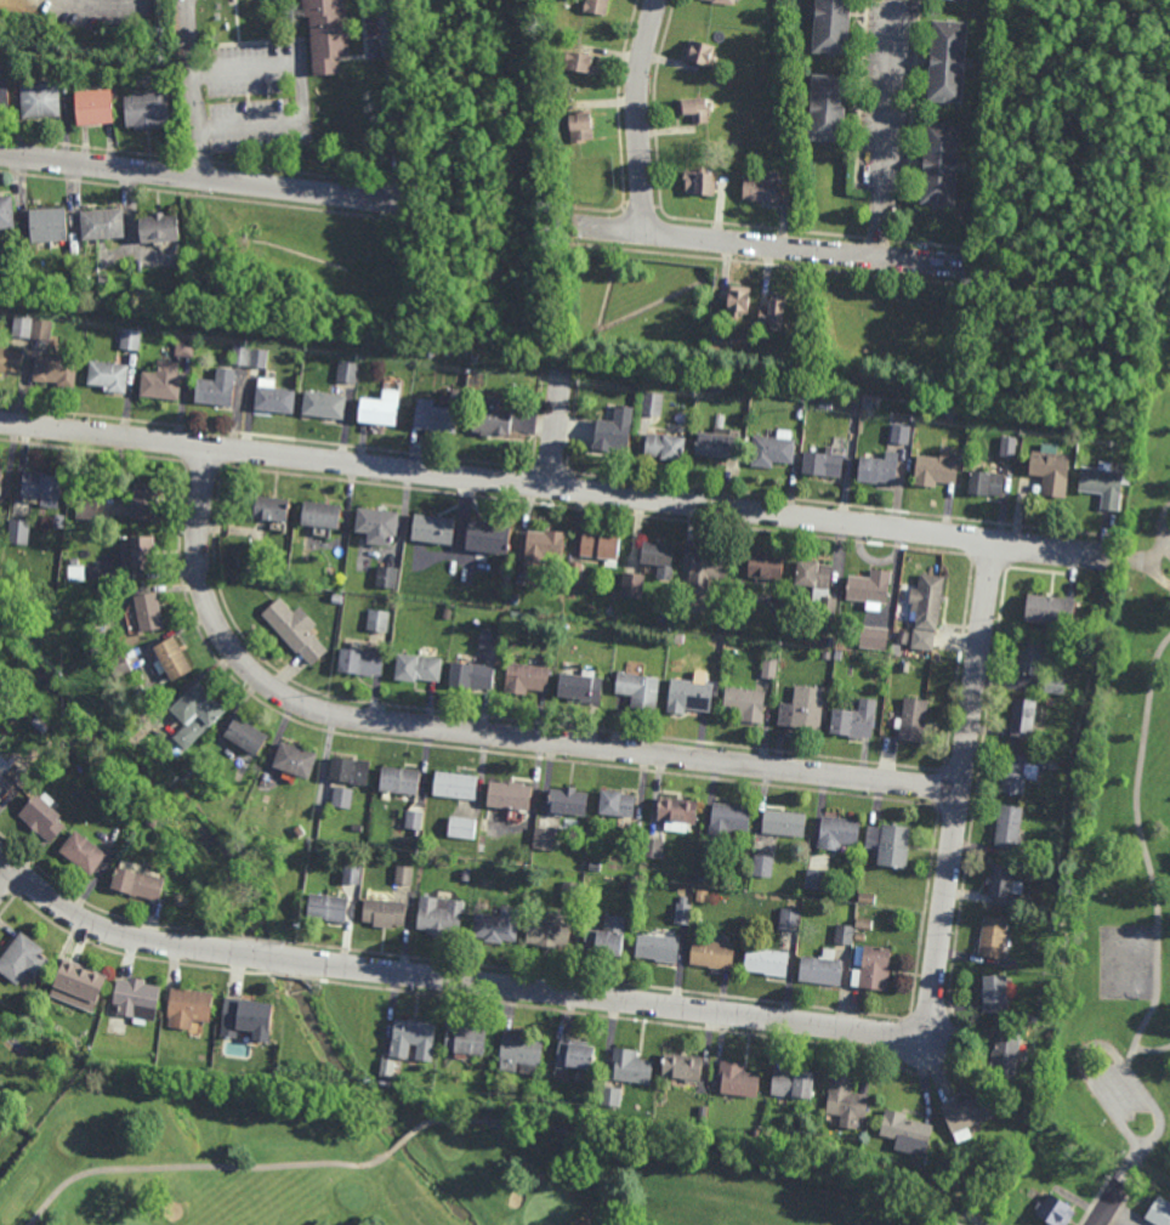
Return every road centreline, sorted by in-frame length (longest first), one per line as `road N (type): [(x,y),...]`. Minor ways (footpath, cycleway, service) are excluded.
road 1 (residential): [(996,541),(933,1006),(915,1037),(155,941),(106,929),(15,870)]
road 2 (residential): [(996,541),(0,420)]
road 3 (residential): [(960,790),(382,722),(295,702),(238,656),(205,592),(198,522),(208,443)]
road 4 (residential): [(403,204),(0,153)]
road 5 (residential): [(567,226),(967,265)]
road 6 (residential): [(871,256),(885,0)]
road 7 (residential): [(657,0),(642,61),(638,229)]

